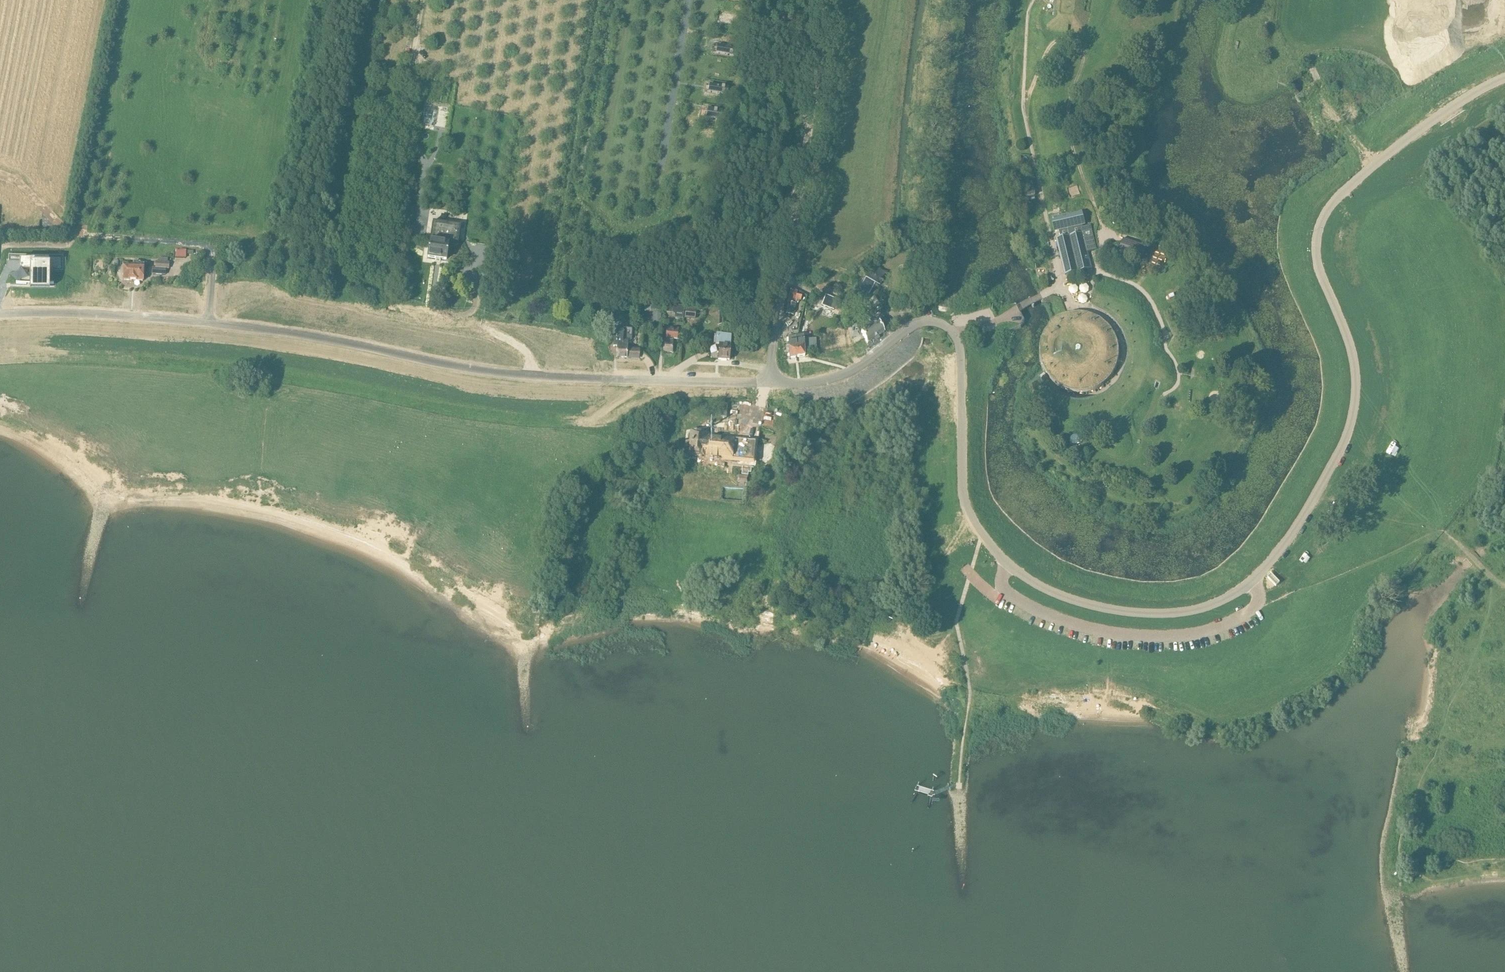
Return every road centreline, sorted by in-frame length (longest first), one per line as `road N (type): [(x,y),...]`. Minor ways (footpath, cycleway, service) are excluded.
road 1 (unclassified): [(769,383),(842,376),(915,324),(944,325),(960,352),(965,504),(1002,555),(1044,586),(1095,604),(1161,611),(1223,597),(1253,580),(1284,544),(1352,416),(1354,365),(1315,261),(1316,223),(1408,140),(1504,79)]
road 2 (unclassified): [(769,383),(498,374),(249,328),(0,314)]
road 3 (unclassified): [(769,383),(828,0)]

